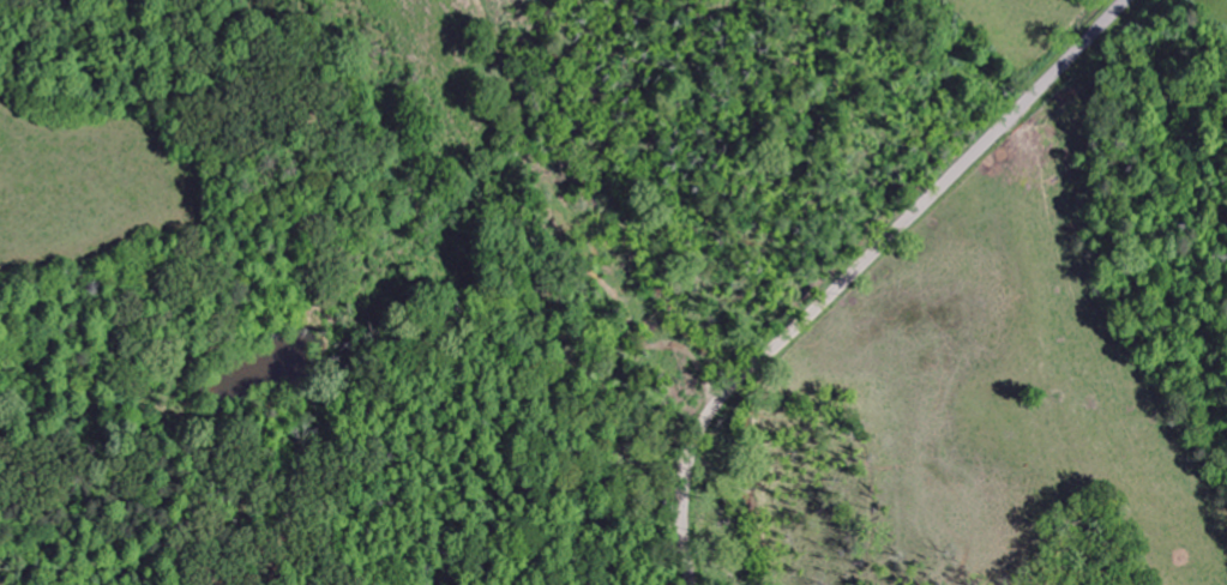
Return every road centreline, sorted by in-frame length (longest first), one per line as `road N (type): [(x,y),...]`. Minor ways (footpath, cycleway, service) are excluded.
road 1 (residential): [(695,584),(684,496),(693,447),(712,414),(1129,0)]

